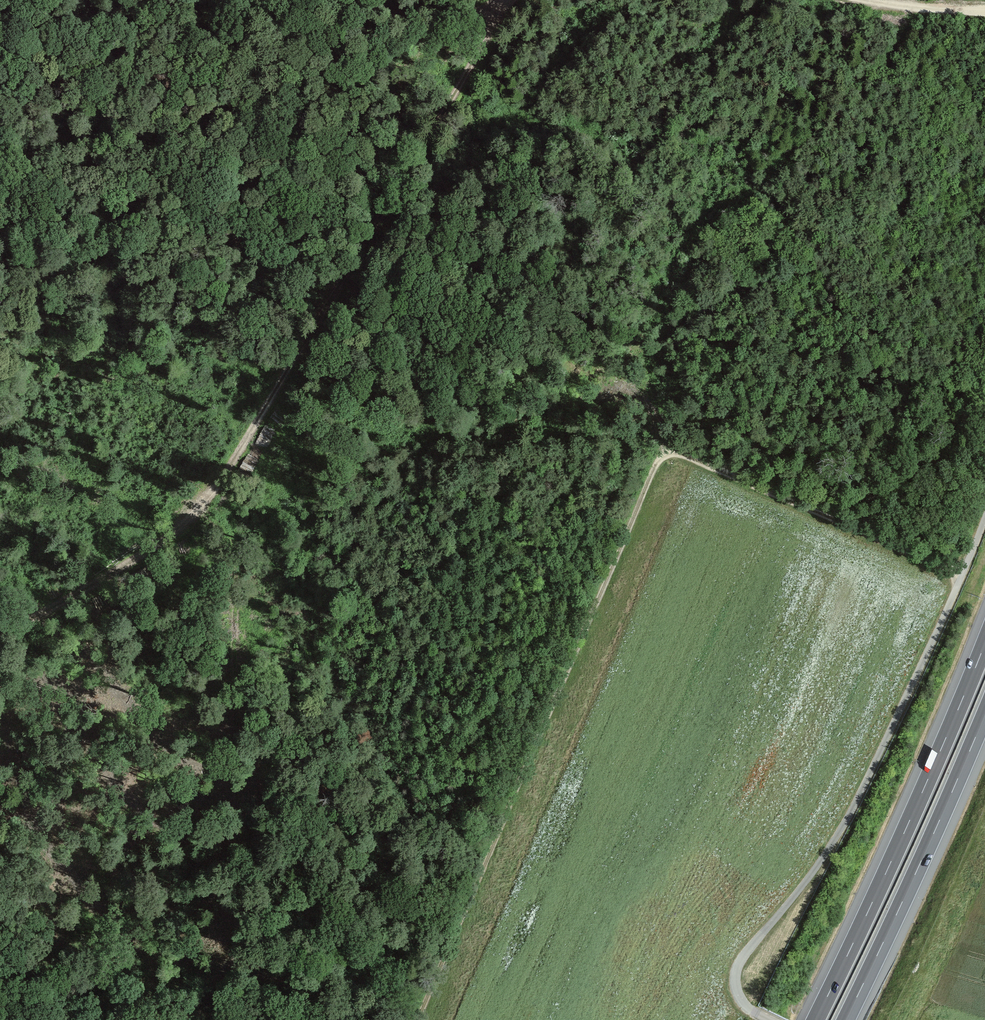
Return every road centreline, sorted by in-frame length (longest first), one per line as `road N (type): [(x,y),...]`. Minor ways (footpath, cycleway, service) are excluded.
road 1 (track): [(962,575),(681,454),(661,459),(447,967)]
road 2 (track): [(512,0),(496,13),(458,91),(196,516),(105,581),(0,635)]
road 3 (track): [(769,1019),(741,1000),(739,965),(839,832),(962,575)]
road 4 (motorway): [(984,643),(815,1019)]
road 5 (motorway): [(845,1019),(984,714)]
road 6 (track): [(348,0),(414,18),(496,13)]

